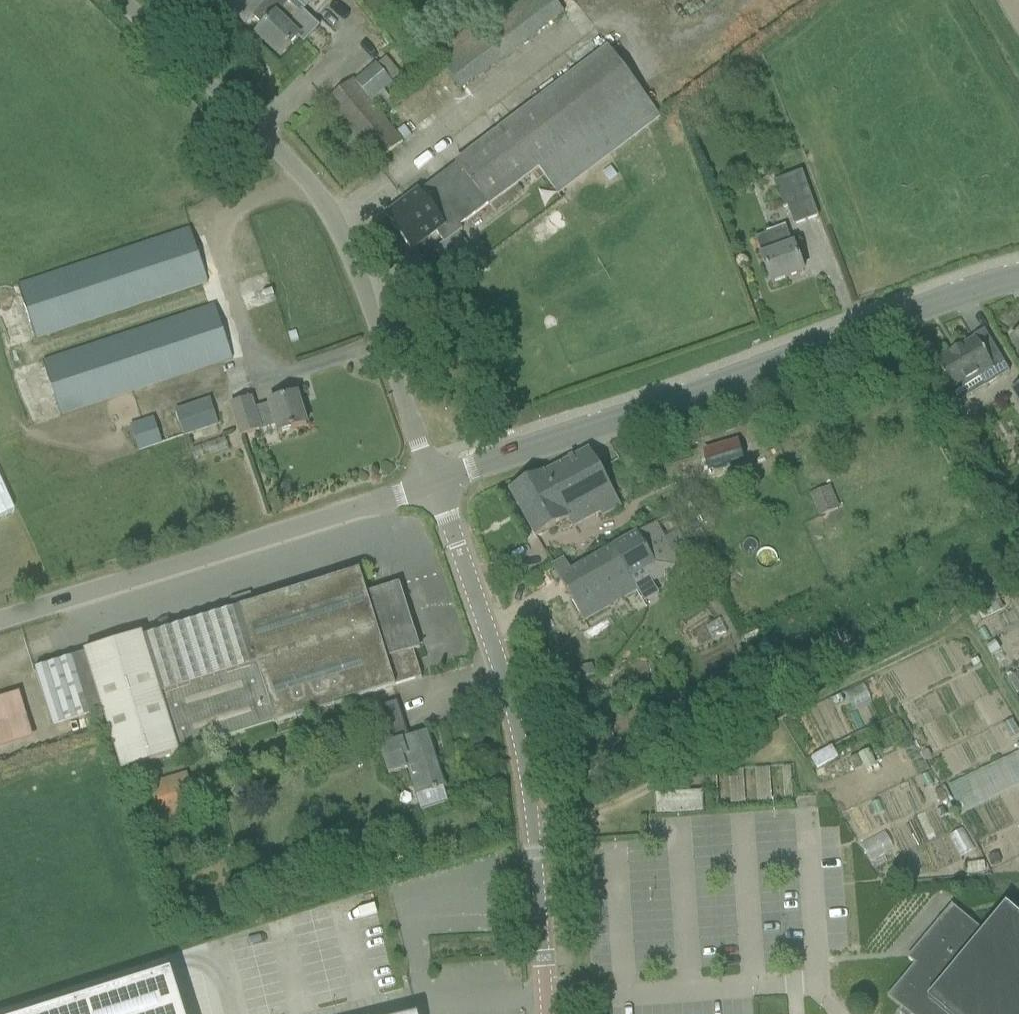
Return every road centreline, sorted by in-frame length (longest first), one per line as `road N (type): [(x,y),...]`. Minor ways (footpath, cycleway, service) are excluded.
road 1 (unclassified): [(437,484),(1018,279)]
road 2 (unclassified): [(437,484),(352,257),(315,190),(116,0)]
road 3 (unclassified): [(0,623),(437,484)]
road 4 (residential): [(540,890),(511,711),(437,484)]
road 5 (unclassified): [(548,1013),(540,890)]

